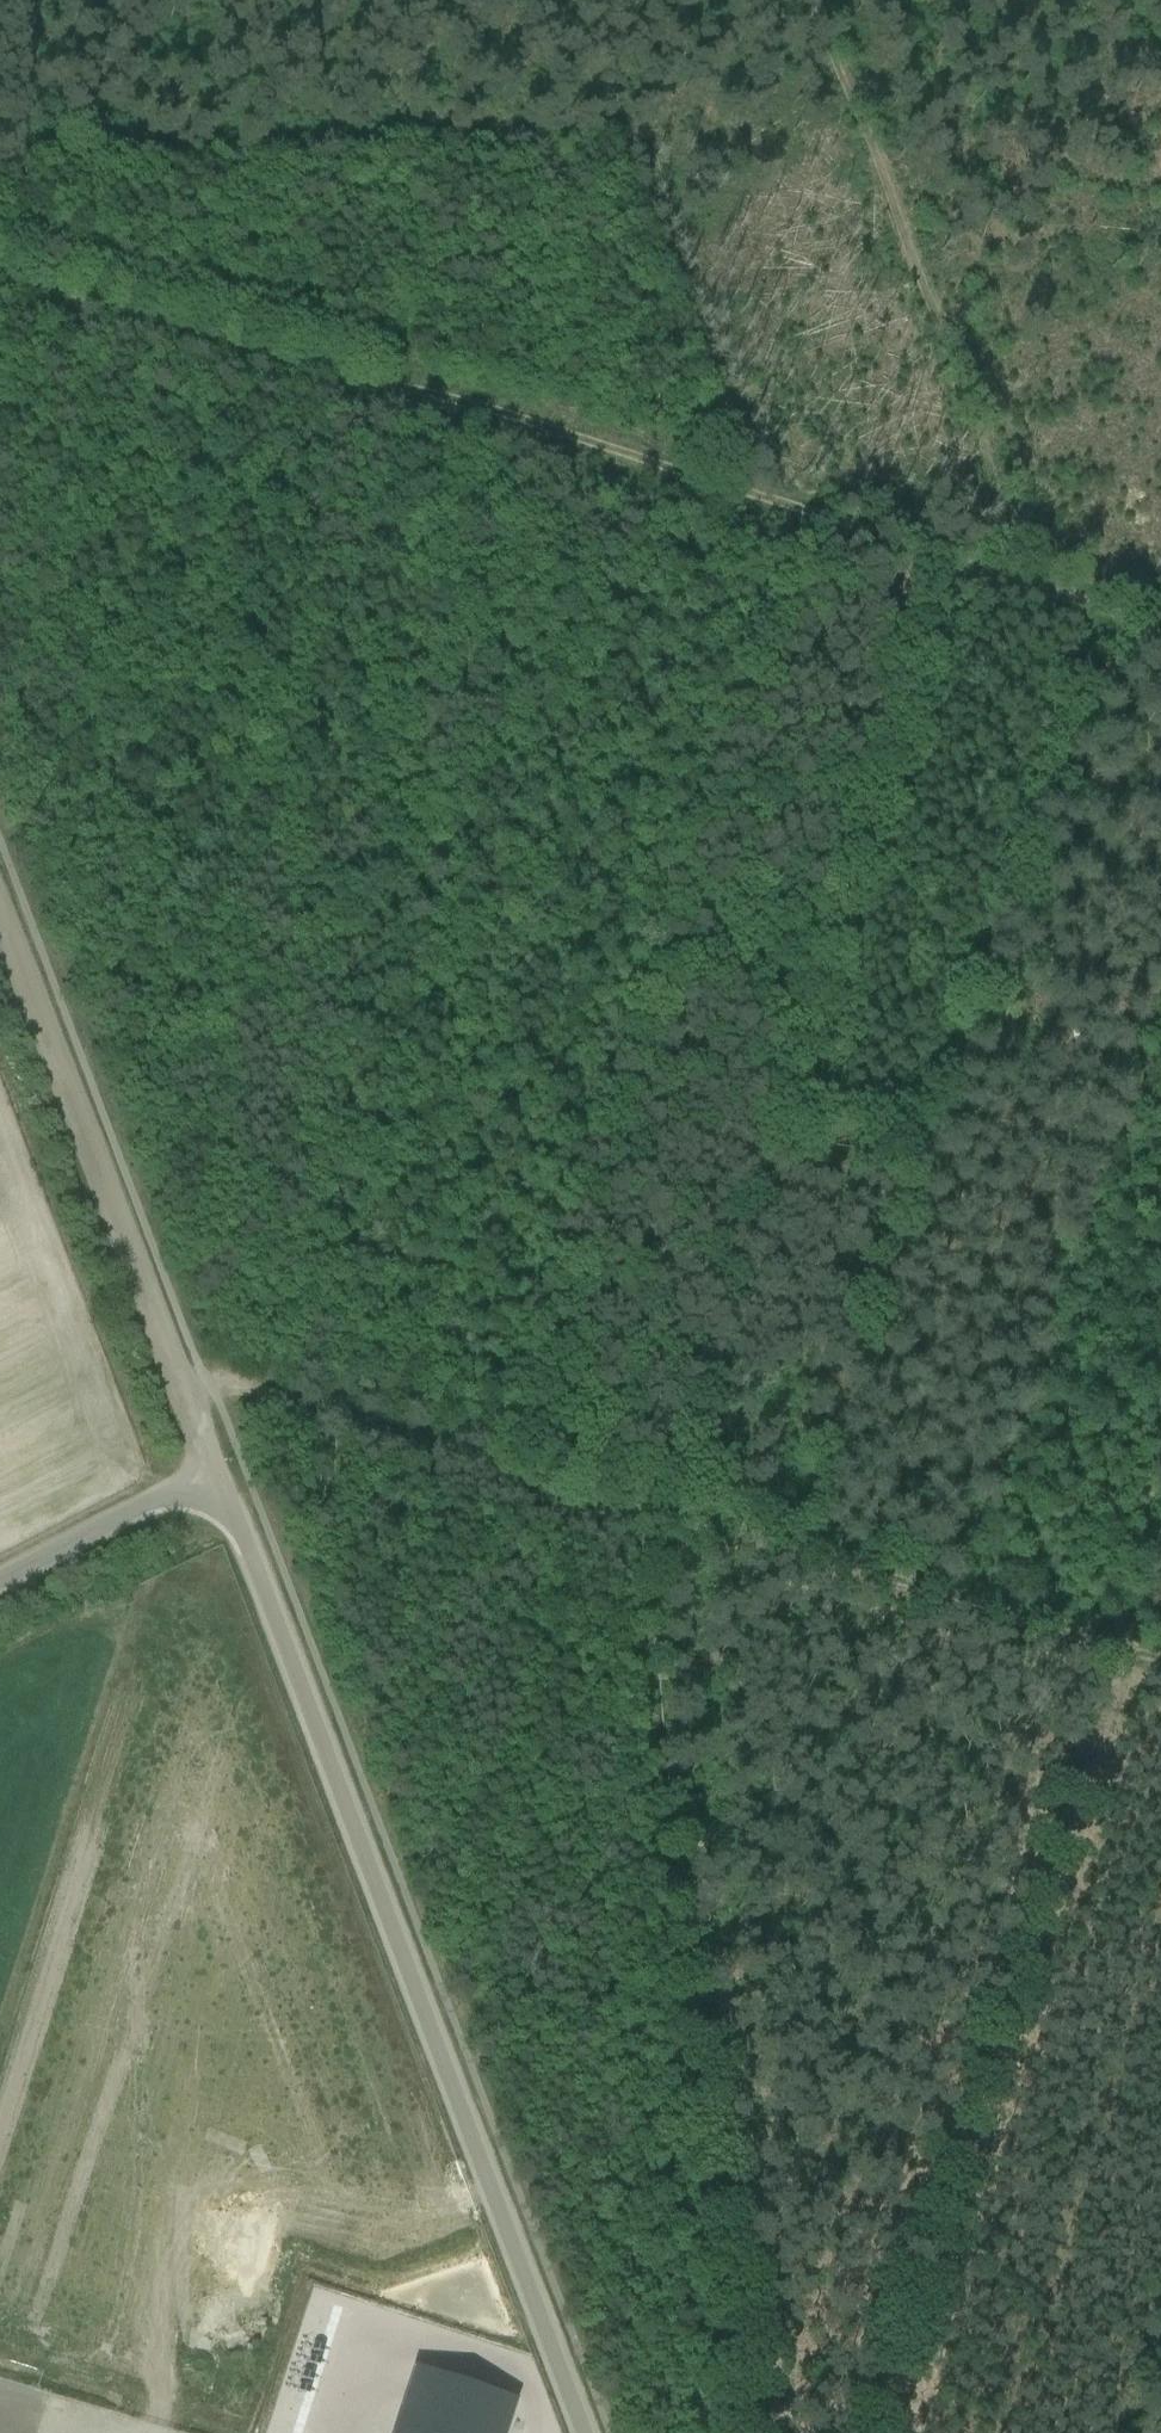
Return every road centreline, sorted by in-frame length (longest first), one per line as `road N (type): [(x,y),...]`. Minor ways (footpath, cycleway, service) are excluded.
road 1 (unclassified): [(581,2432),(213,1472),(0,1582)]
road 2 (track): [(0,263),(993,567)]
road 3 (track): [(179,1387),(211,1378),(1160,1660)]
road 4 (track): [(811,0),(1012,546),(1008,571)]
road 5 (track): [(213,1472),(0,914)]
road 6 (track): [(993,567),(1160,616)]

